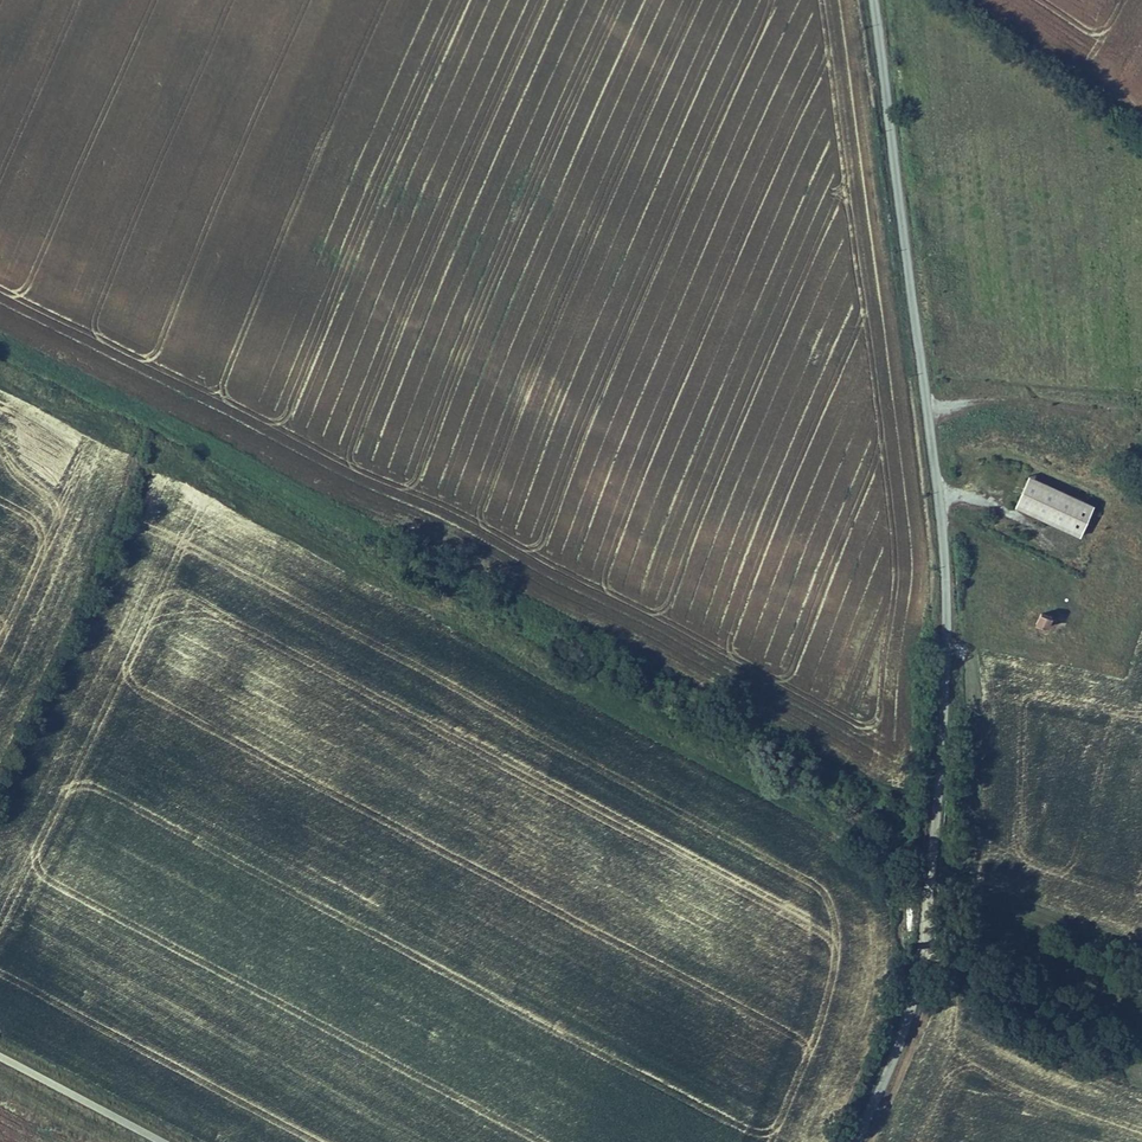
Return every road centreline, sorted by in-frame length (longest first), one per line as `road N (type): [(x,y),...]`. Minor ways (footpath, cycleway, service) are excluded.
road 1 (tertiary): [(853,1141),(920,969),(945,576),(874,0)]
road 2 (unclassified): [(162,1141),(0,1059)]

